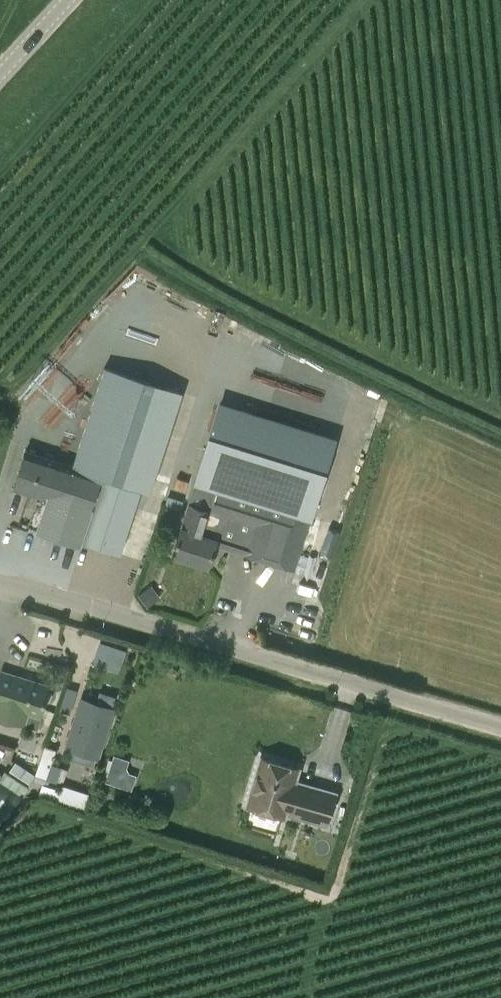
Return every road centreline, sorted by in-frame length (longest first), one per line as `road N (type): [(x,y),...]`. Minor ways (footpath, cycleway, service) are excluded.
road 1 (tertiary): [(500,728),(0,582)]

